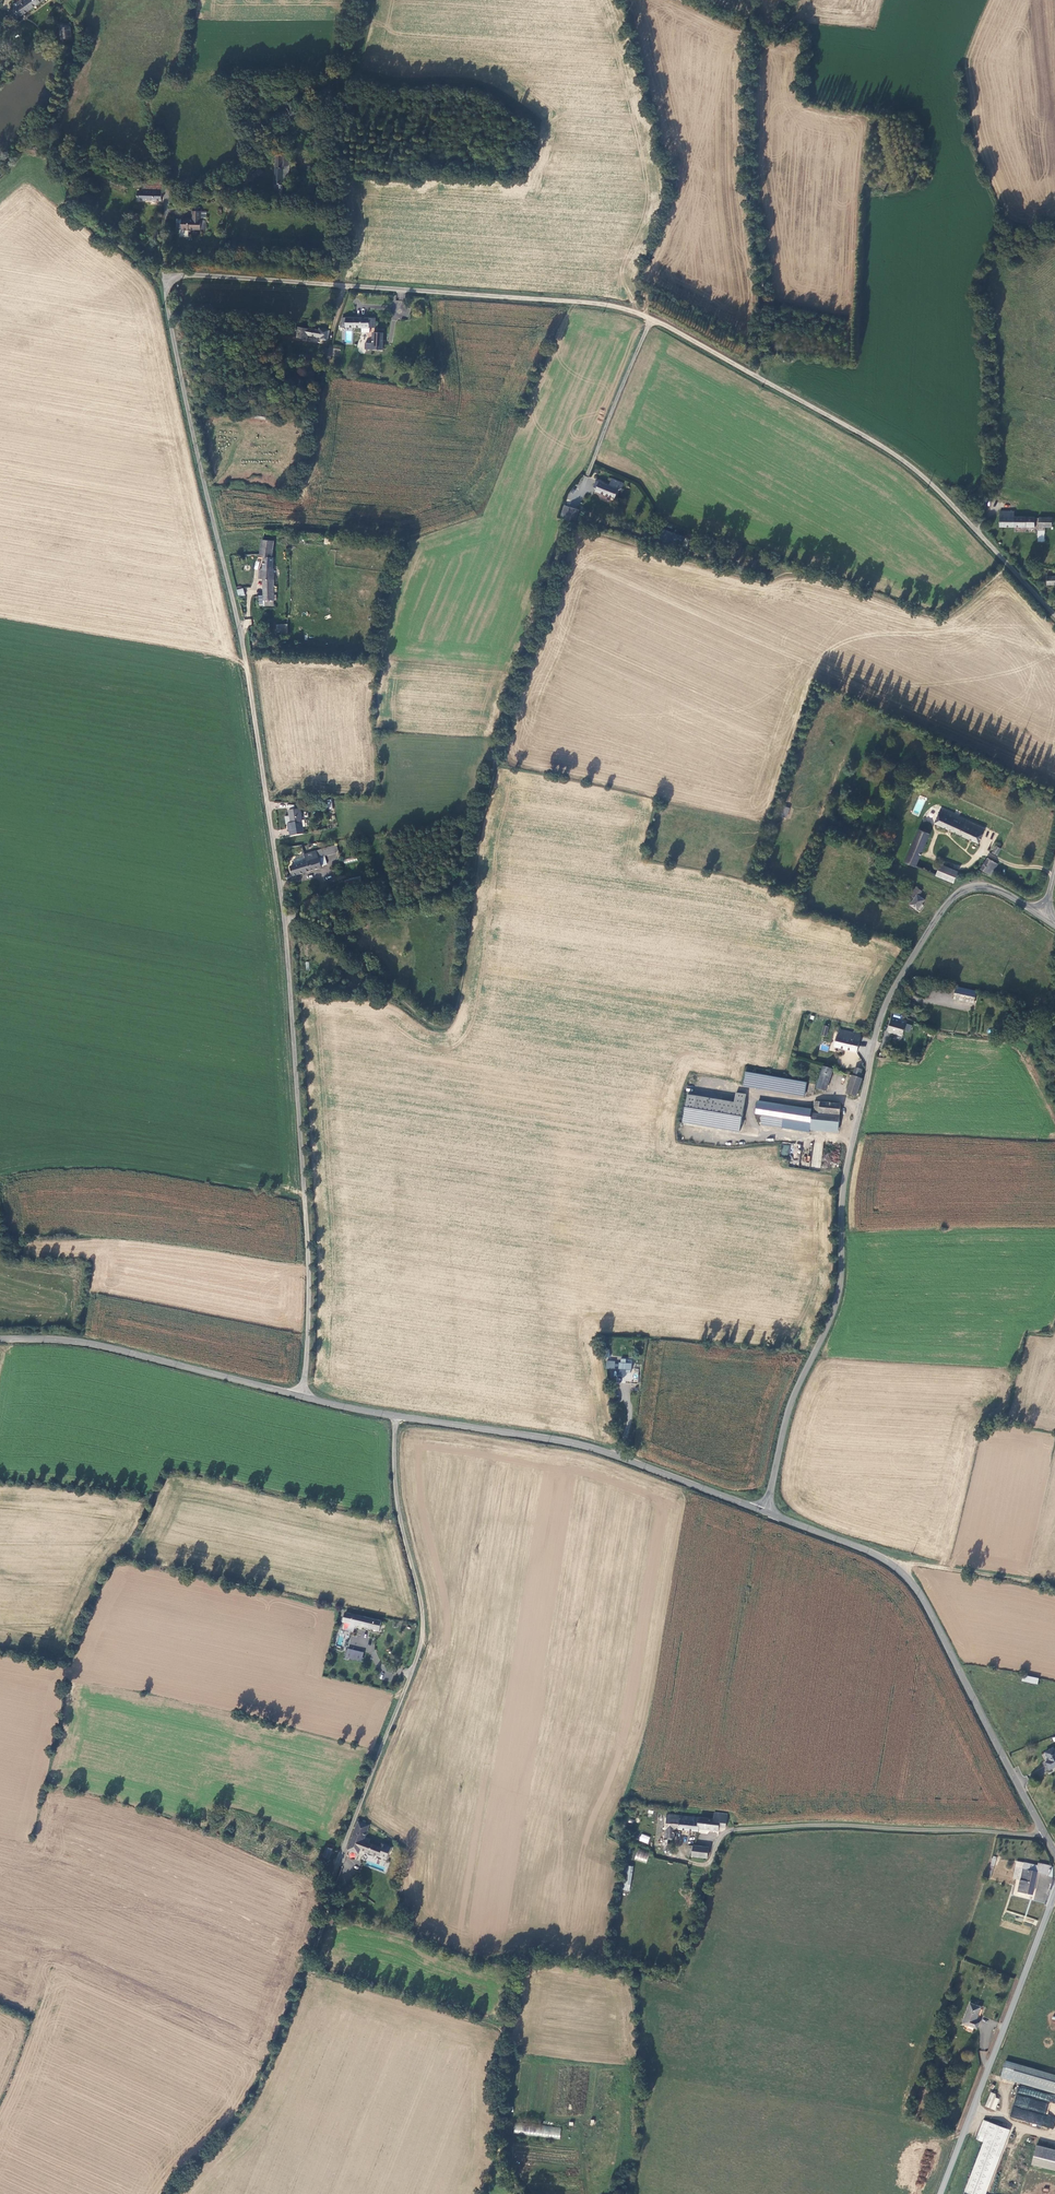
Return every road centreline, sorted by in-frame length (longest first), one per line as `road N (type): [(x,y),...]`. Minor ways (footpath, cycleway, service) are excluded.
road 1 (unclassified): [(299,1396),(309,1281),(285,917),(241,634),(167,303),(173,279),(569,301),(652,319),(889,450),(932,485),(1054,614)]
road 2 (unclassified): [(1044,917),(989,886),(963,890),(937,918),(883,1009),(844,1181),(838,1295),(791,1403),(764,1512)]
road 3 (tertiary): [(299,1396),(592,1448),(764,1512)]
road 4 (tertiary): [(764,1512),(870,1552),(906,1576),(1054,1852)]
road 5 (tertiary): [(1054,1896),(940,2193)]
road 6 (tertiary): [(0,1339),(96,1345),(299,1396)]
road 7 (track): [(900,1570),(939,1566),(1054,1589)]

